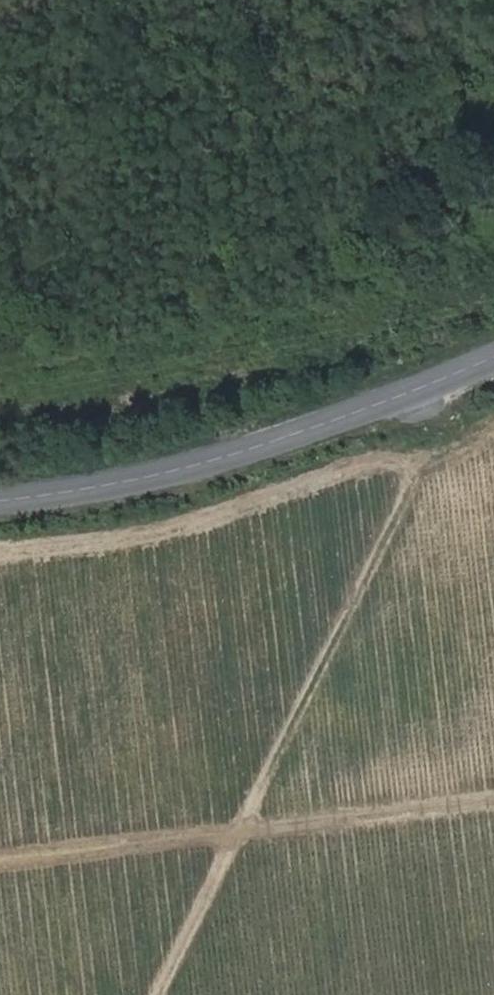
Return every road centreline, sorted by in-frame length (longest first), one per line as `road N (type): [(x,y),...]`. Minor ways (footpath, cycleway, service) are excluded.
road 1 (track): [(412,464),(159,994)]
road 2 (tertiary): [(0,499),(254,453),(493,358)]
road 3 (track): [(412,464),(376,458),(176,529),(0,552)]

